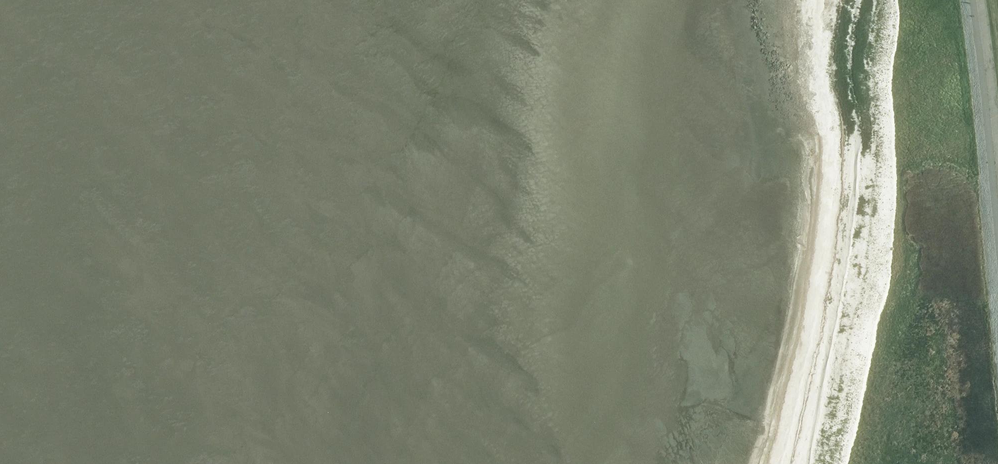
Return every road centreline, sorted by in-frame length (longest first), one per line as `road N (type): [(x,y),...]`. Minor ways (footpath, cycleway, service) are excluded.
road 1 (track): [(974,0),(997,263)]

